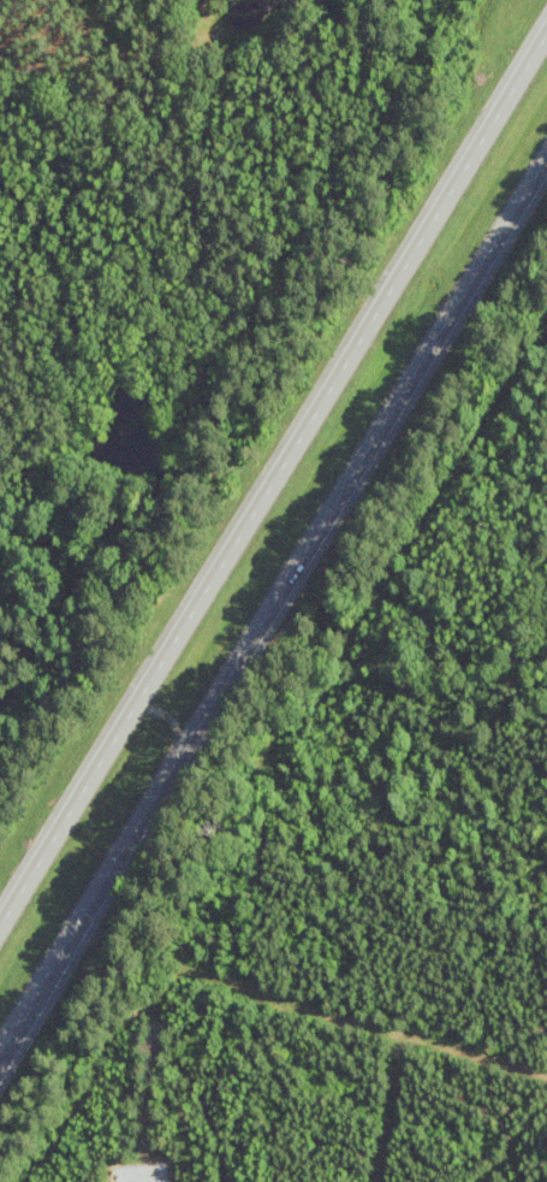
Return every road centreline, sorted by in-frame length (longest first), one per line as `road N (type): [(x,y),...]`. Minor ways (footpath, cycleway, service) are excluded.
road 1 (motorway): [(0,1050),(546,155)]
road 2 (motorway): [(546,33),(0,926)]

